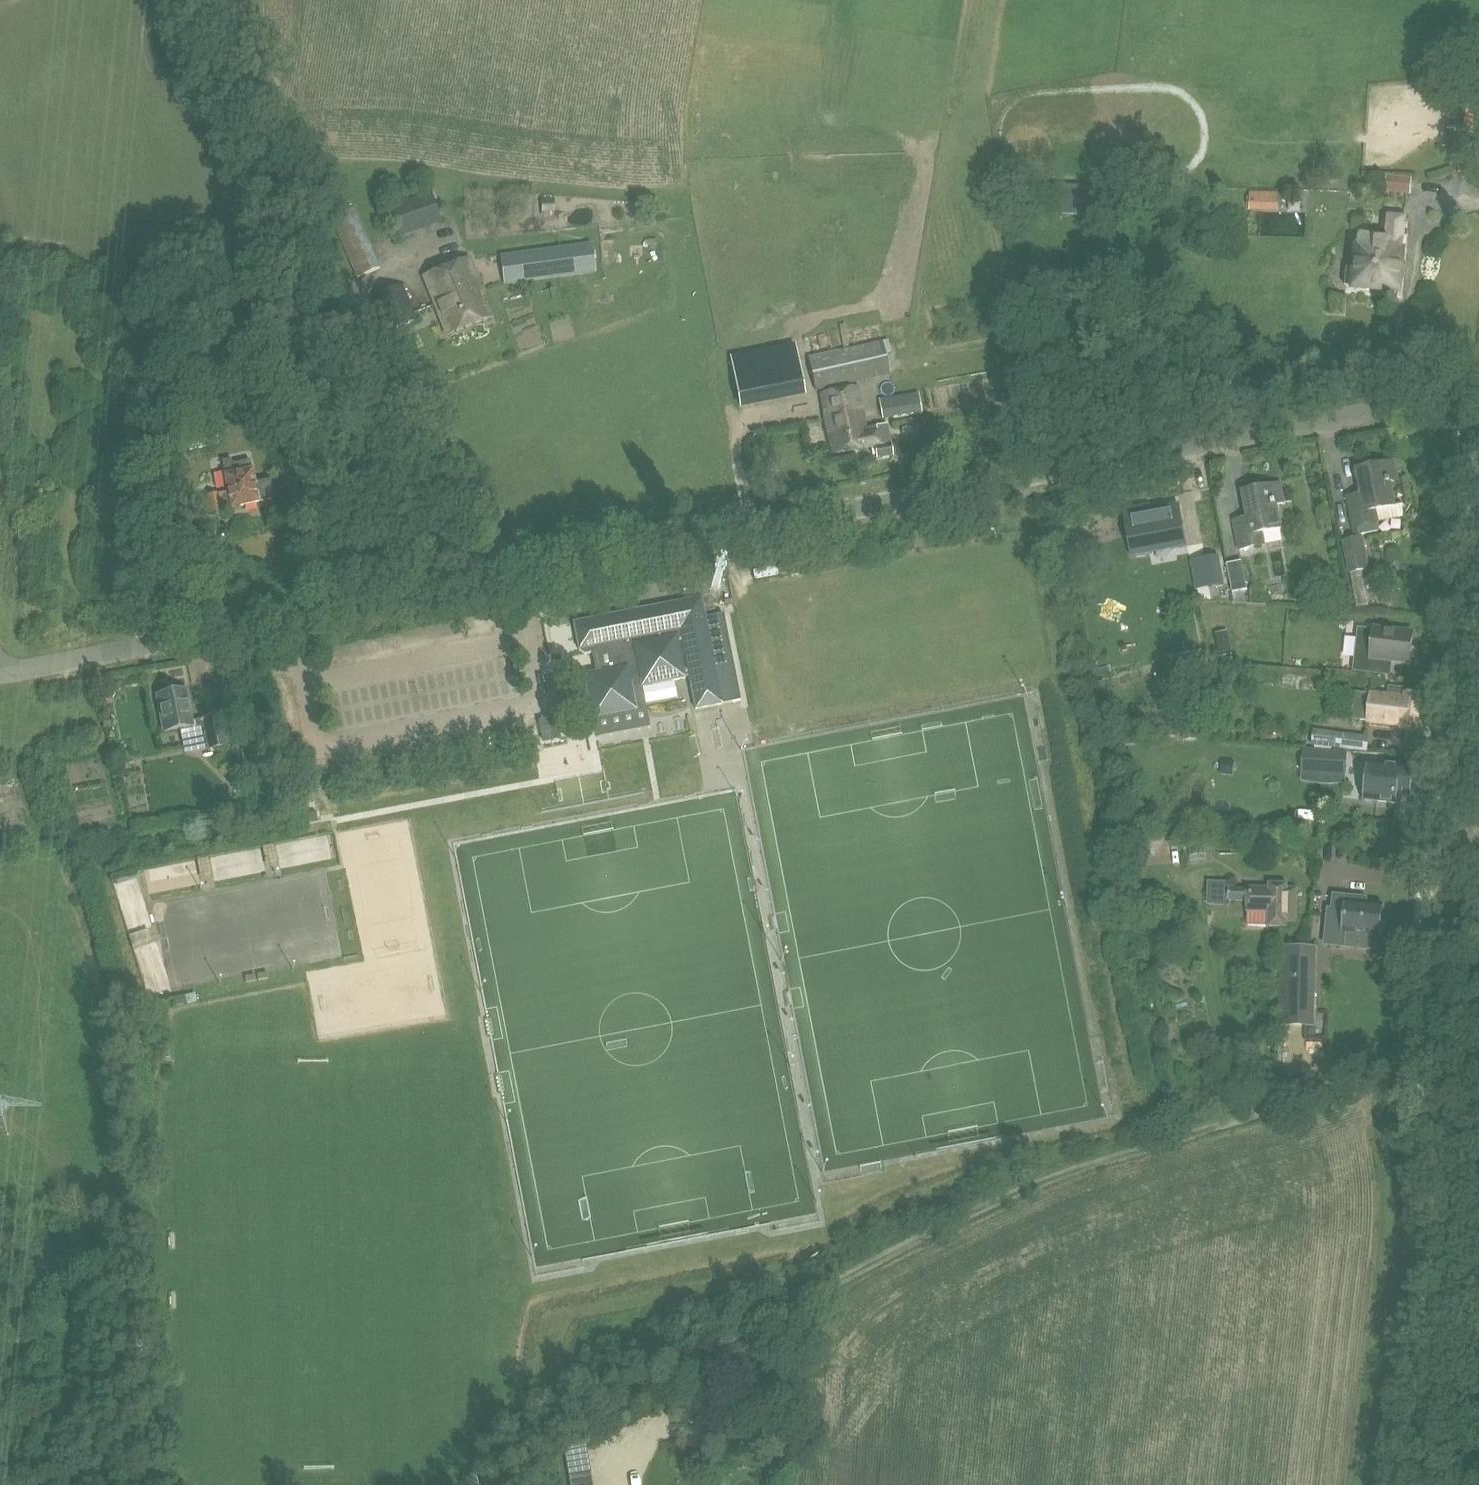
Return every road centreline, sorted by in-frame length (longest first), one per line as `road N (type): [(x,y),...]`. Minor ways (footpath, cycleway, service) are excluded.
road 1 (residential): [(3,673),(1478,391)]
road 2 (tertiary): [(1428,1484),(1457,1215),(1441,1024),(1478,655)]

